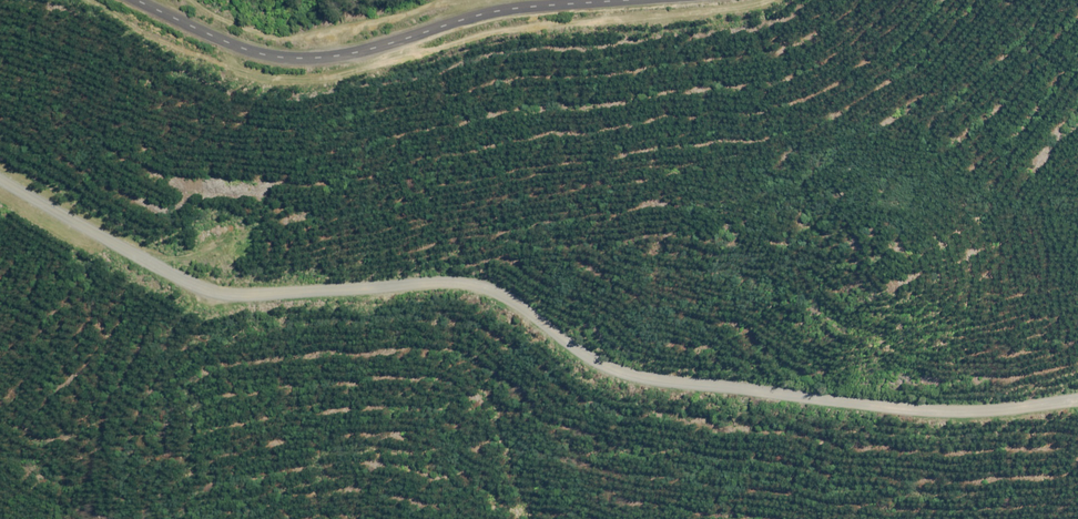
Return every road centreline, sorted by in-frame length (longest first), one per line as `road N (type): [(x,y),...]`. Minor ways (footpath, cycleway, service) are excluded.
road 1 (unclassified): [(1077,403),(1004,413),(643,376),(585,358),(498,292),(388,283),(239,294),(115,253),(0,189)]
road 2 (tertiary): [(136,0),(221,39),(297,58),(365,51),(537,4),(629,0)]

